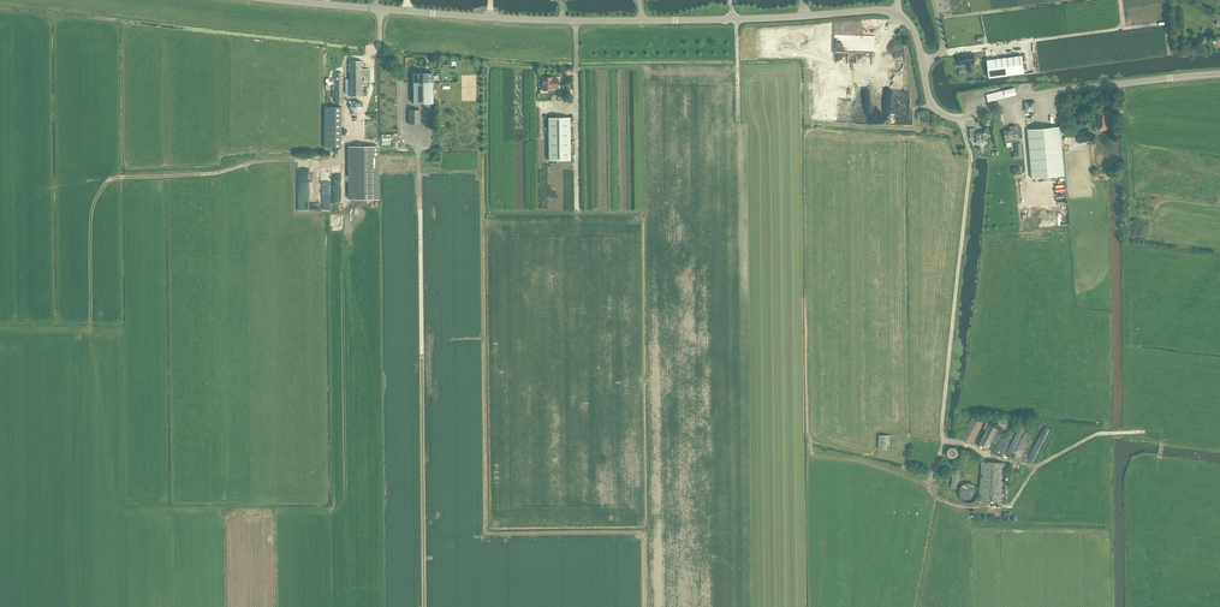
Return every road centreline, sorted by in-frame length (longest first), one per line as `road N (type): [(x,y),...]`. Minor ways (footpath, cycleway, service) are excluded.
road 1 (tertiary): [(922,62),(909,23),(885,10),(562,21),(280,0)]
road 2 (track): [(419,151),(424,606)]
road 3 (tertiary): [(1219,74),(1061,91),(957,119),(931,104),(922,62)]
road 4 (track): [(1001,46),(1163,22)]

